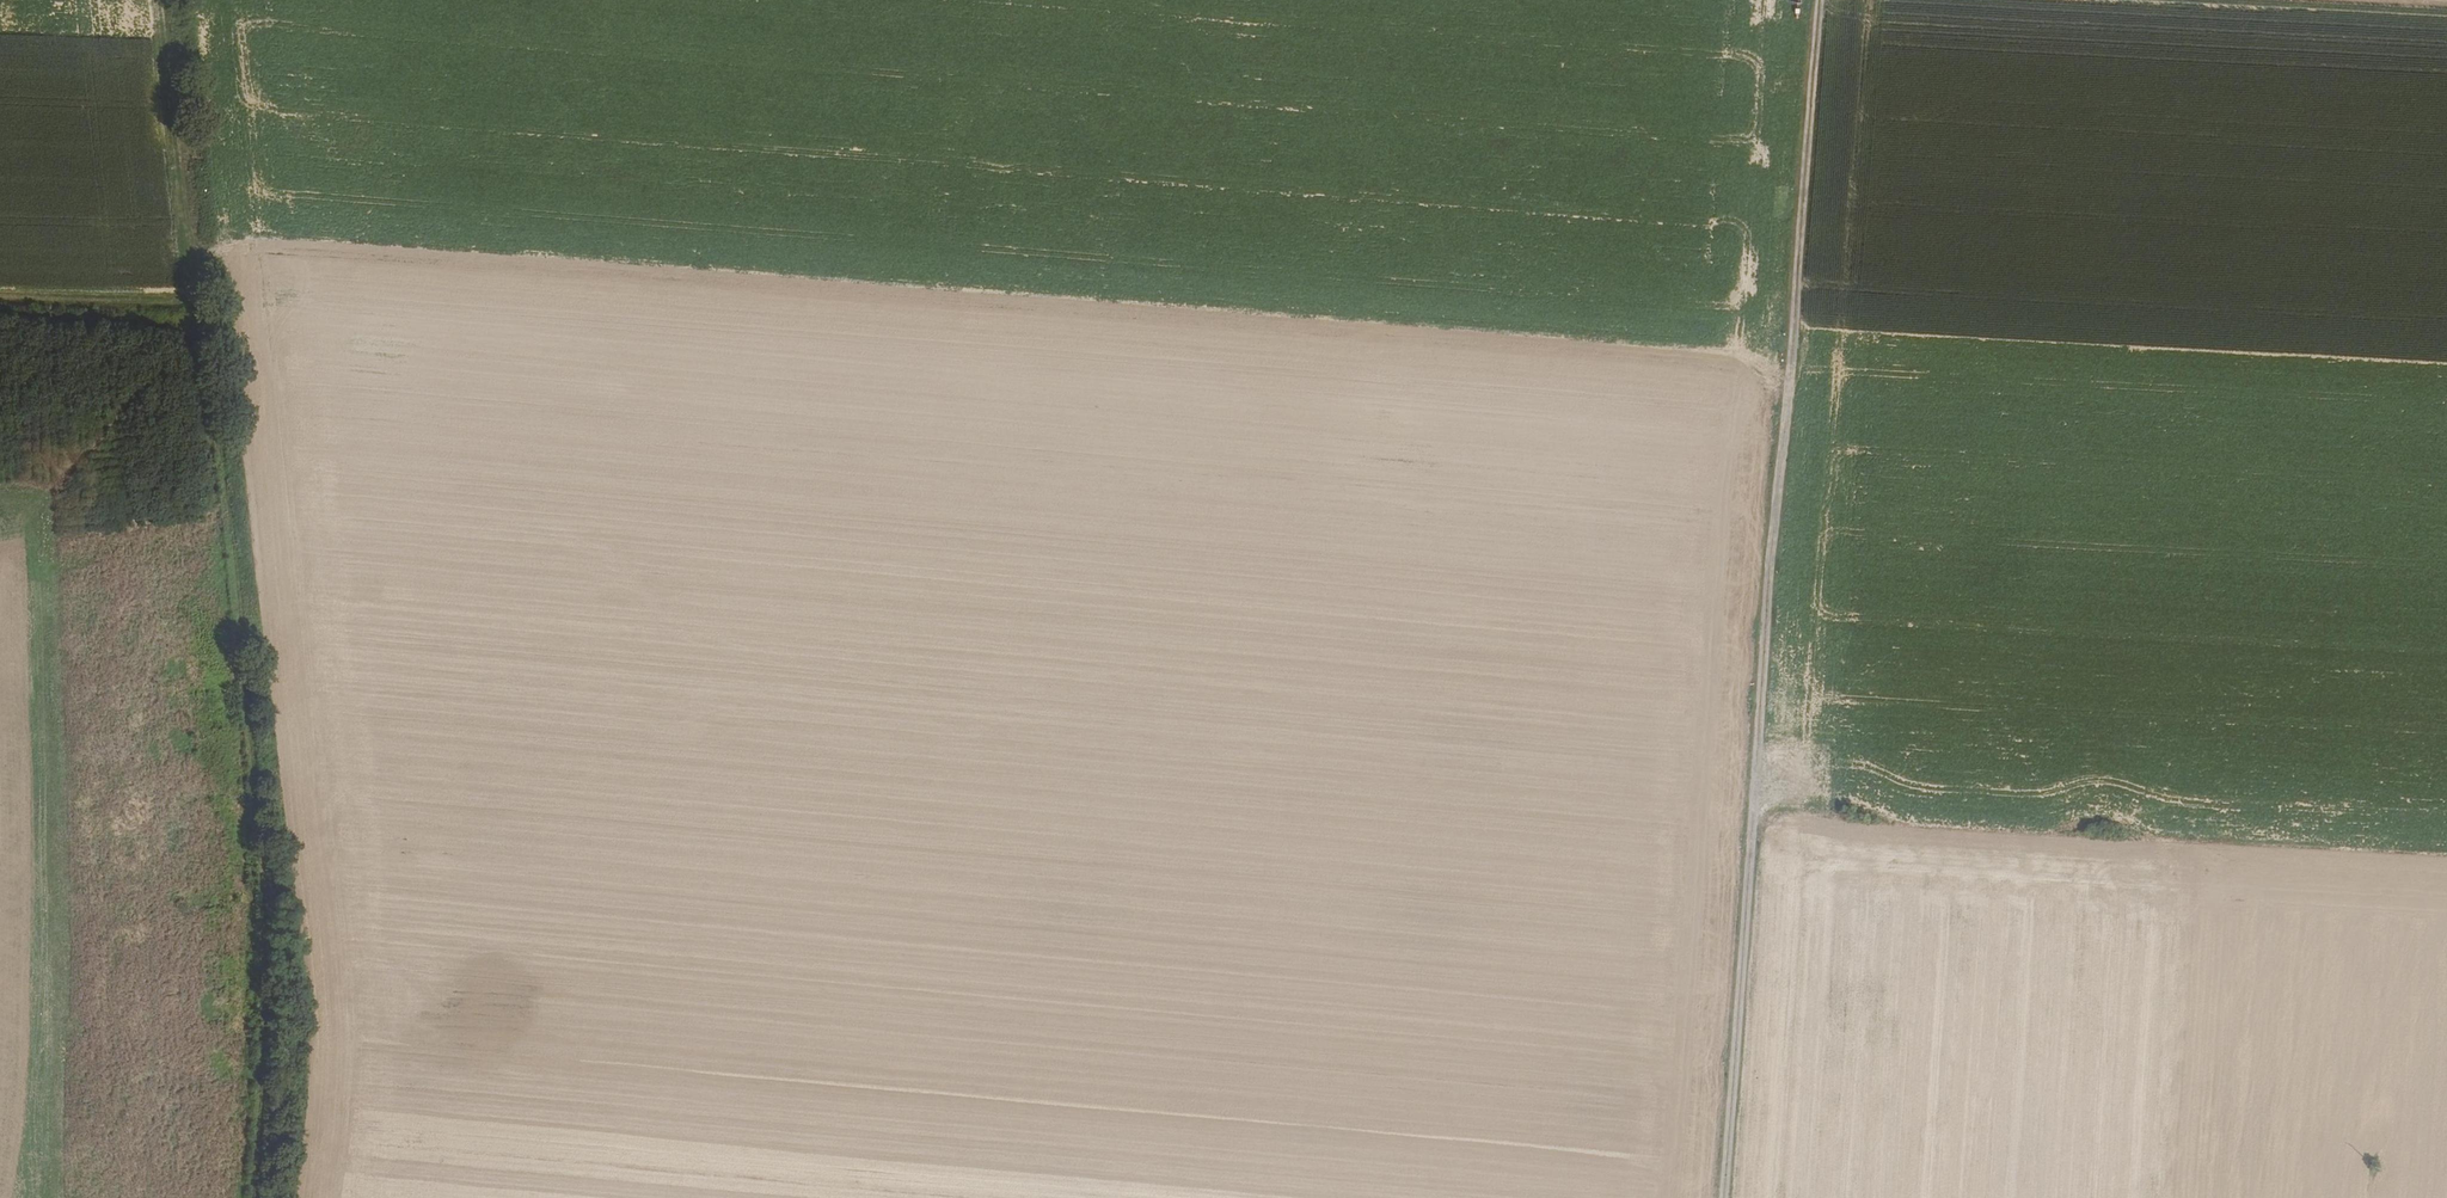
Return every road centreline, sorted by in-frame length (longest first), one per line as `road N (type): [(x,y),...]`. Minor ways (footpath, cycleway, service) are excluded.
road 1 (track): [(1729,1197),(1827,0)]
road 2 (track): [(162,0),(190,287),(181,298),(0,295)]

